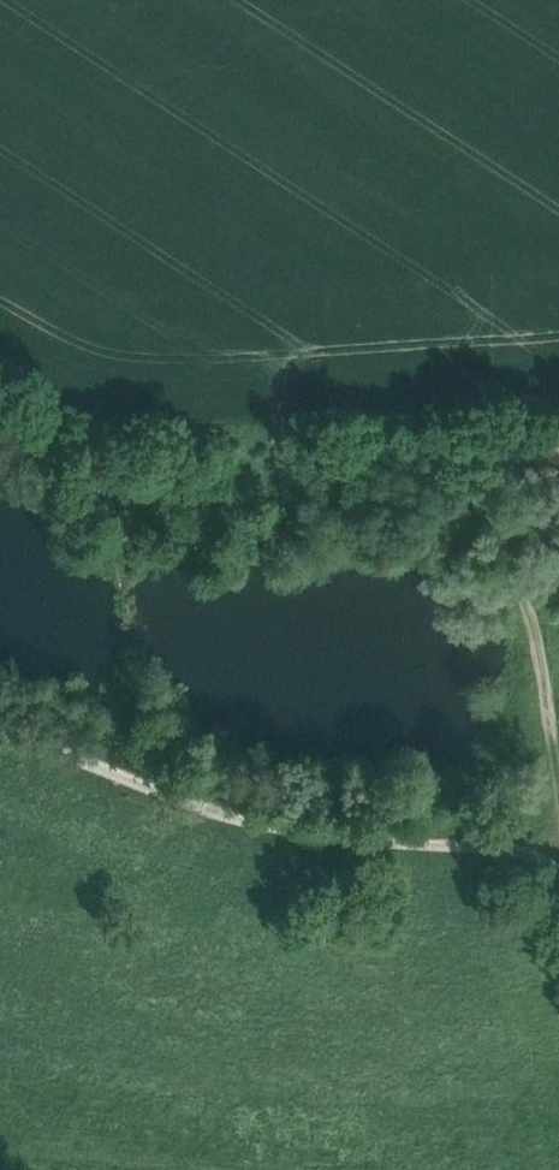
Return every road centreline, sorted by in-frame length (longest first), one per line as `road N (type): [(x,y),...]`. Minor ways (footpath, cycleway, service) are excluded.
road 1 (track): [(0,734),(236,817),(359,838),(498,848),(558,871)]

